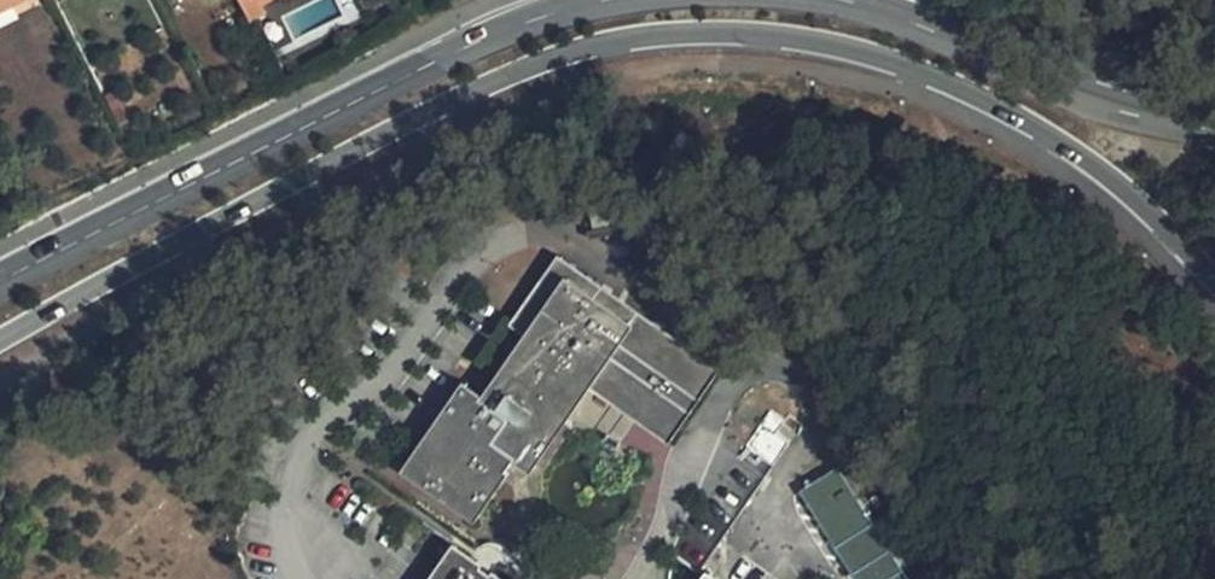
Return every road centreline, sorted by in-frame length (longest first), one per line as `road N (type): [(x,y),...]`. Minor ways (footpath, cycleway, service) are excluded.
road 1 (tertiary): [(0,339),(523,69),(601,45),(688,38),(862,53),(966,92),(1090,161),(1214,282)]
road 2 (tertiary): [(602,2),(501,28),(0,281)]
road 3 (tertiary): [(1214,126),(1068,91),(961,39)]
road 4 (tertiary): [(961,39),(822,0)]

